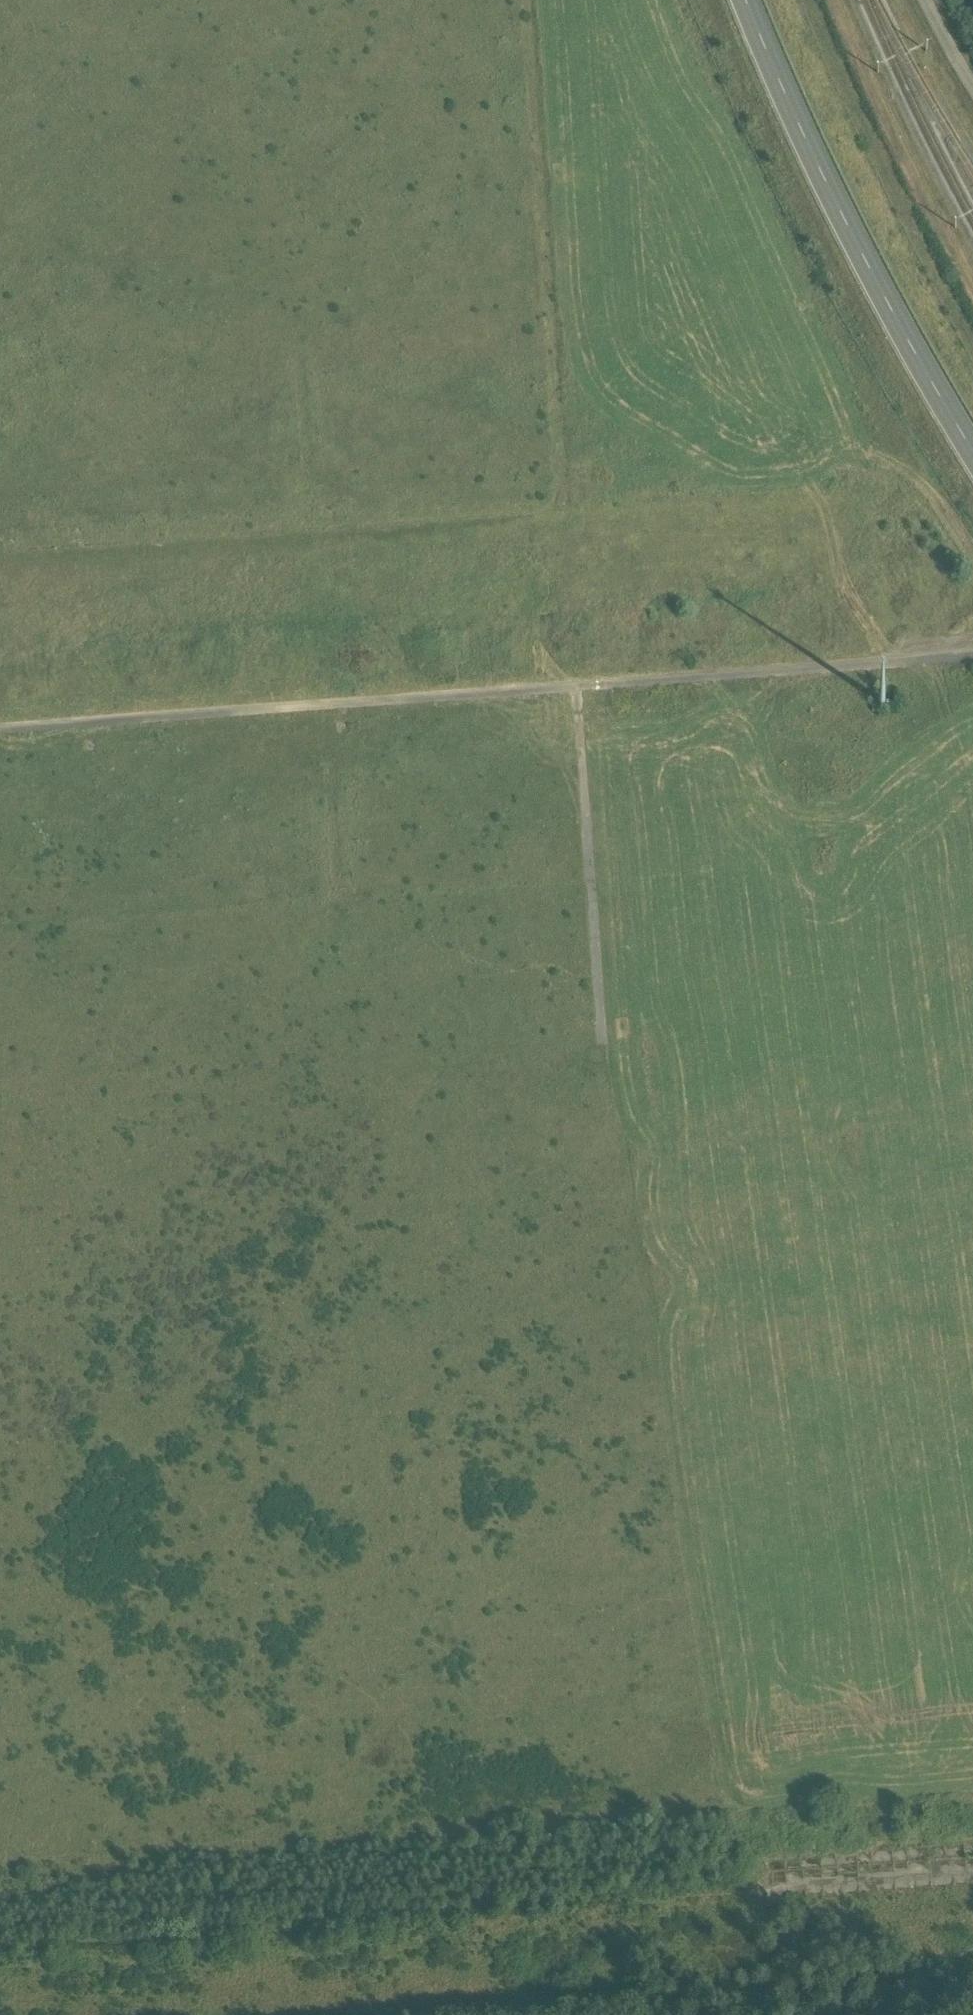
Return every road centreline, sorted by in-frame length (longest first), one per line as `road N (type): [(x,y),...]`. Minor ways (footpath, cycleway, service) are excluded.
road 1 (track): [(972,650),(0,729)]
road 2 (primary): [(972,454),(803,135),(748,0)]
road 3 (track): [(972,1877),(827,1888)]

